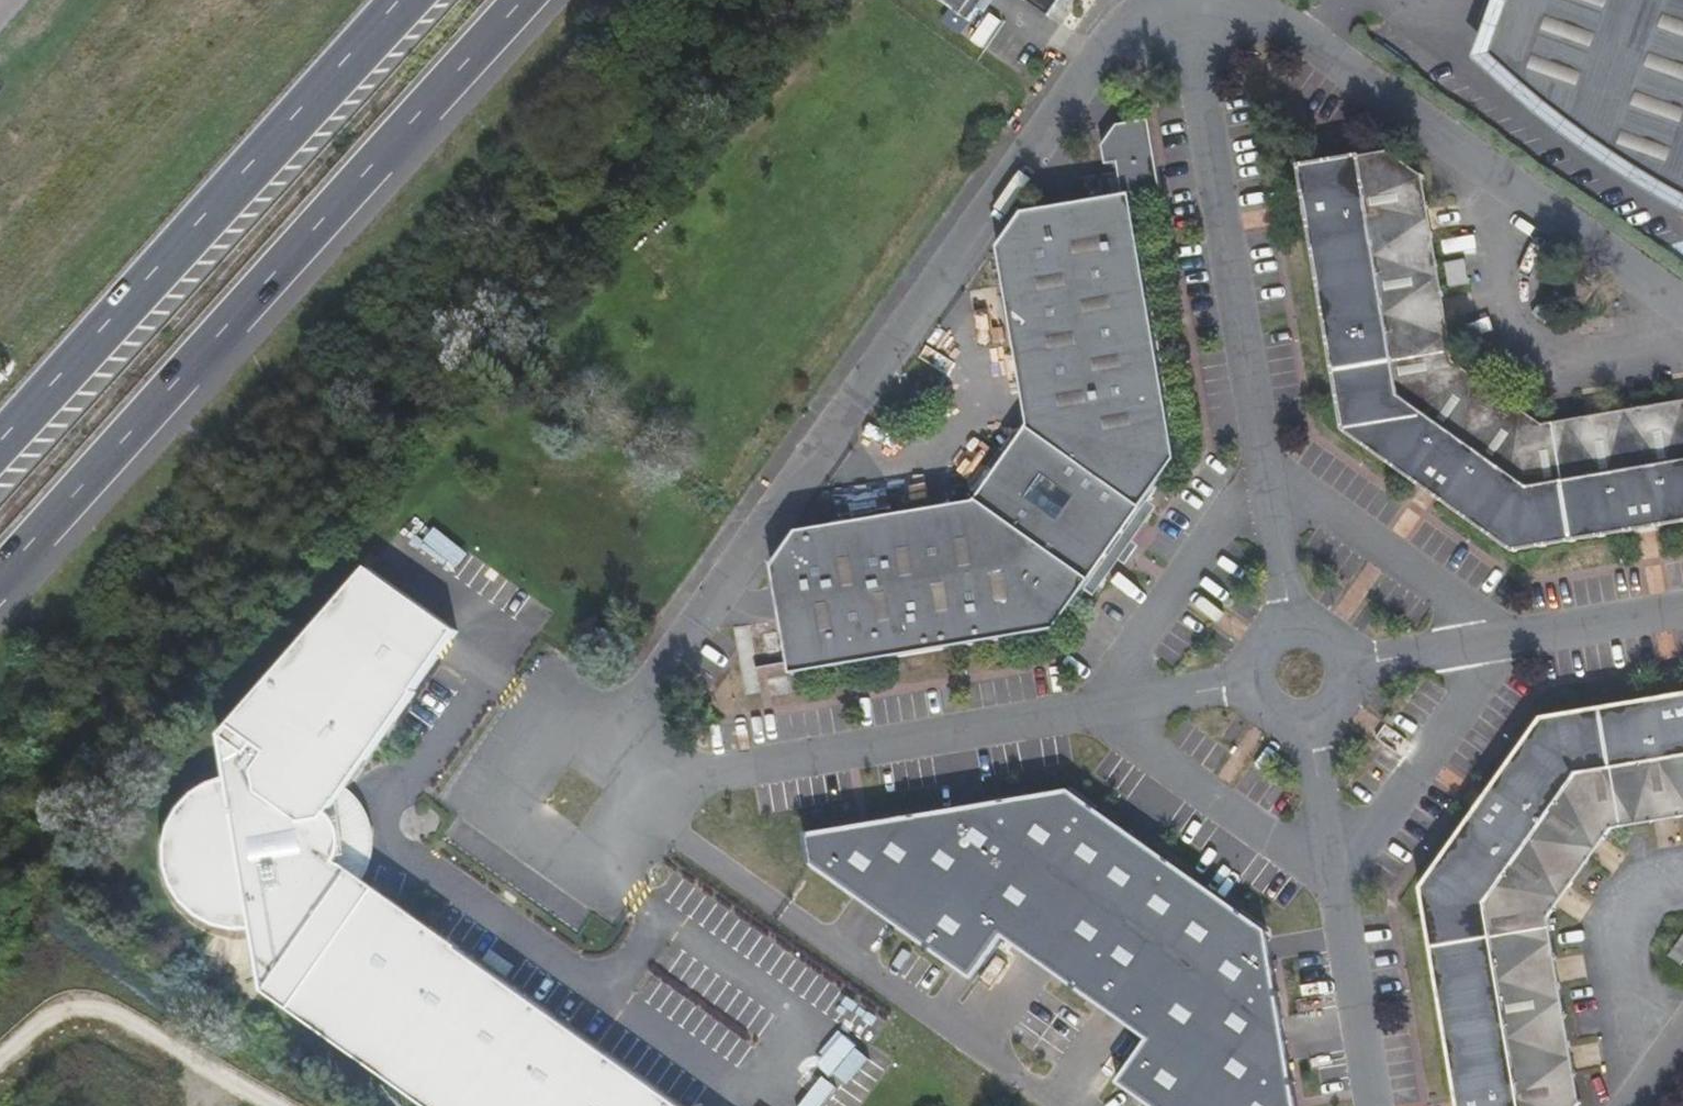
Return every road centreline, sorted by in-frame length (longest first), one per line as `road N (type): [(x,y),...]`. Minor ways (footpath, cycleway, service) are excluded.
road 1 (motorway): [(0,589),(530,0)]
road 2 (motorway): [(404,0),(0,441)]
road 3 (track): [(276,1105),(111,1011),(78,1007),(0,1066)]

